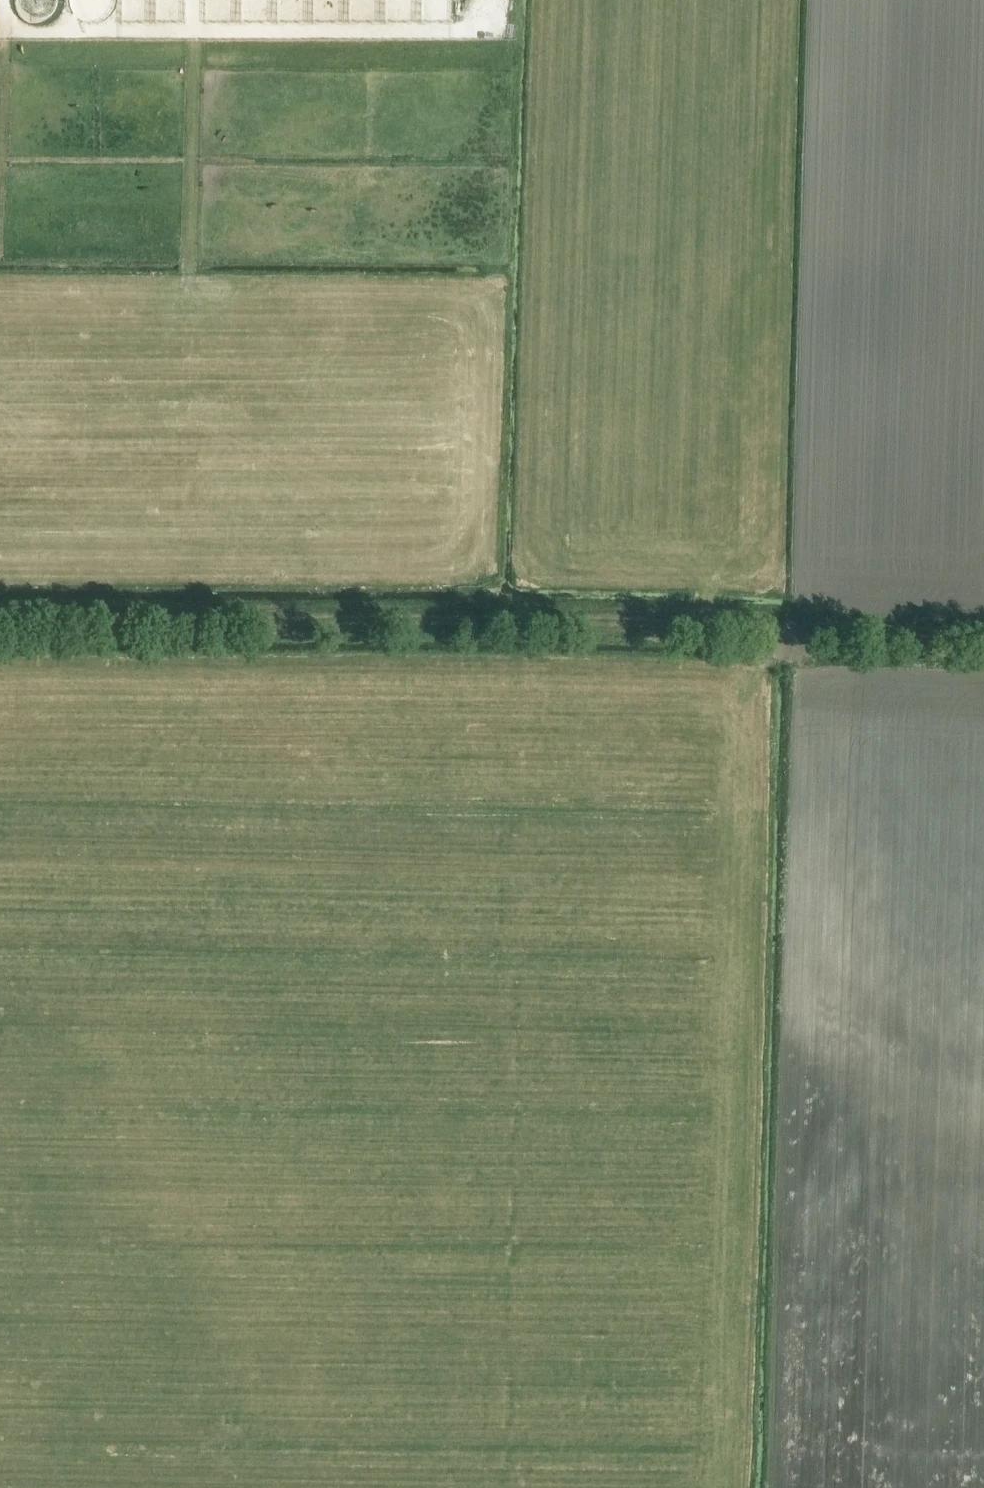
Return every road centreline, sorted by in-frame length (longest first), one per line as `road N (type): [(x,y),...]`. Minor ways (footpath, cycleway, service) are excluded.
road 1 (track): [(983,651),(0,629)]

